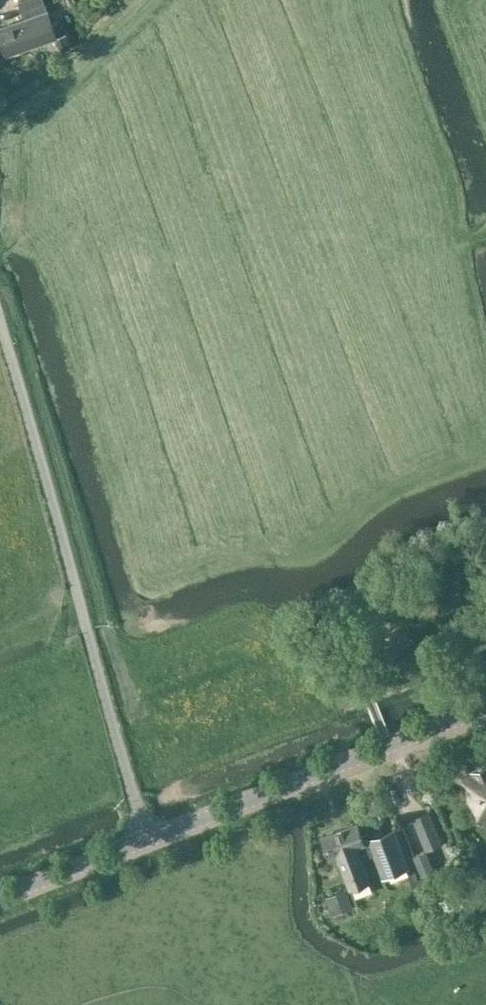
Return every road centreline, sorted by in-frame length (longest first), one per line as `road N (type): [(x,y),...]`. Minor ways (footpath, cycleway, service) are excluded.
road 1 (tertiary): [(0,906),(485,709)]

